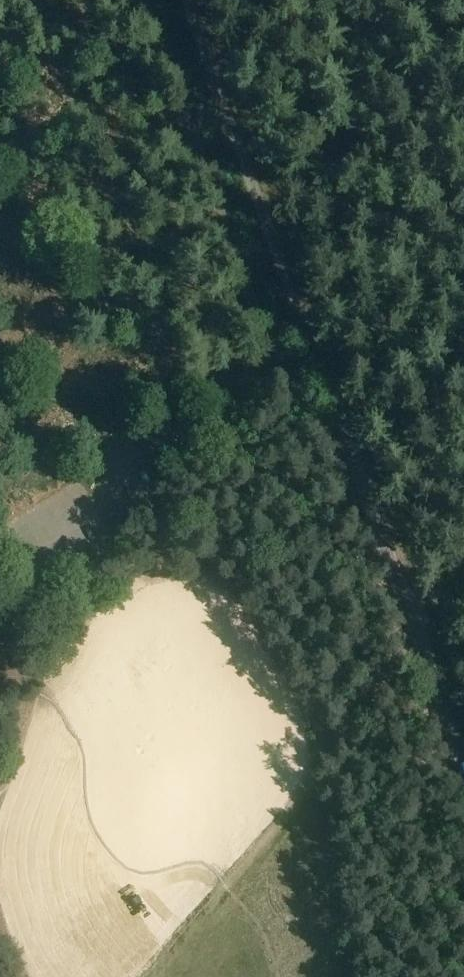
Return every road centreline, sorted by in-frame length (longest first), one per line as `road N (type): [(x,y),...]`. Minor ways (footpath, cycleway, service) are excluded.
road 1 (unclassified): [(463,766),(247,164)]
road 2 (track): [(273,359),(214,388),(126,474),(0,567)]

